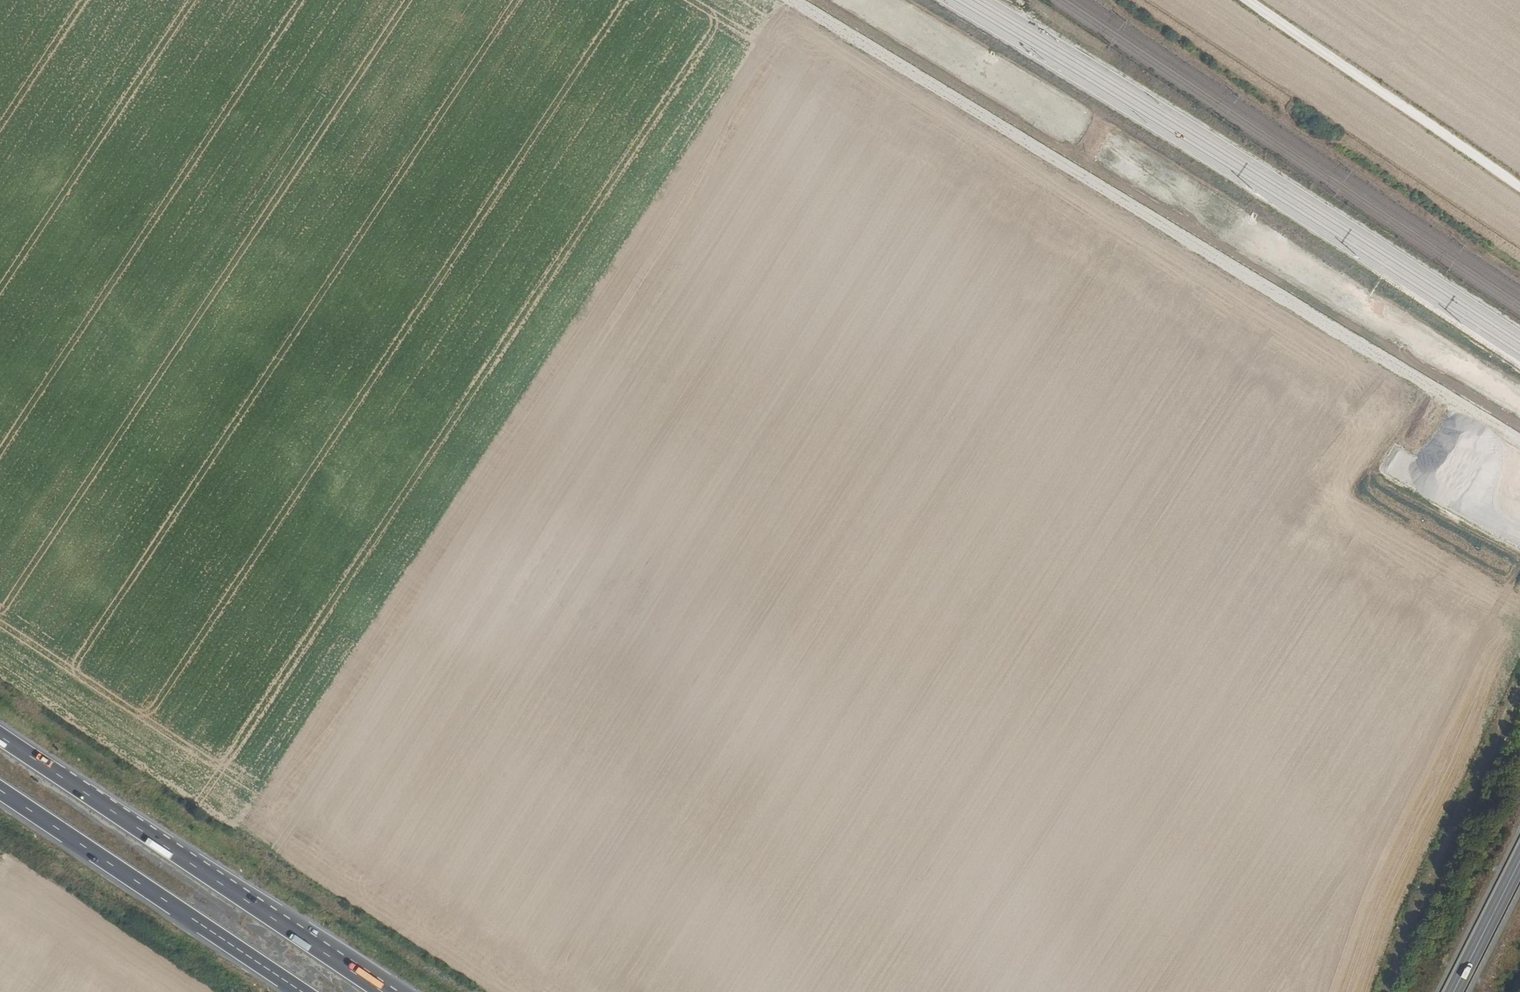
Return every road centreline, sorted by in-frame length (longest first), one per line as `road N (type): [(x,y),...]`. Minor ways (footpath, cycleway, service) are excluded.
road 1 (track): [(1519,438),(793,0)]
road 2 (motorway): [(385,991),(0,735)]
road 3 (motorway): [(0,794),(297,991)]
road 4 (track): [(1241,0),(1519,187)]
road 5 (secondary): [(1454,991),(1519,863)]

